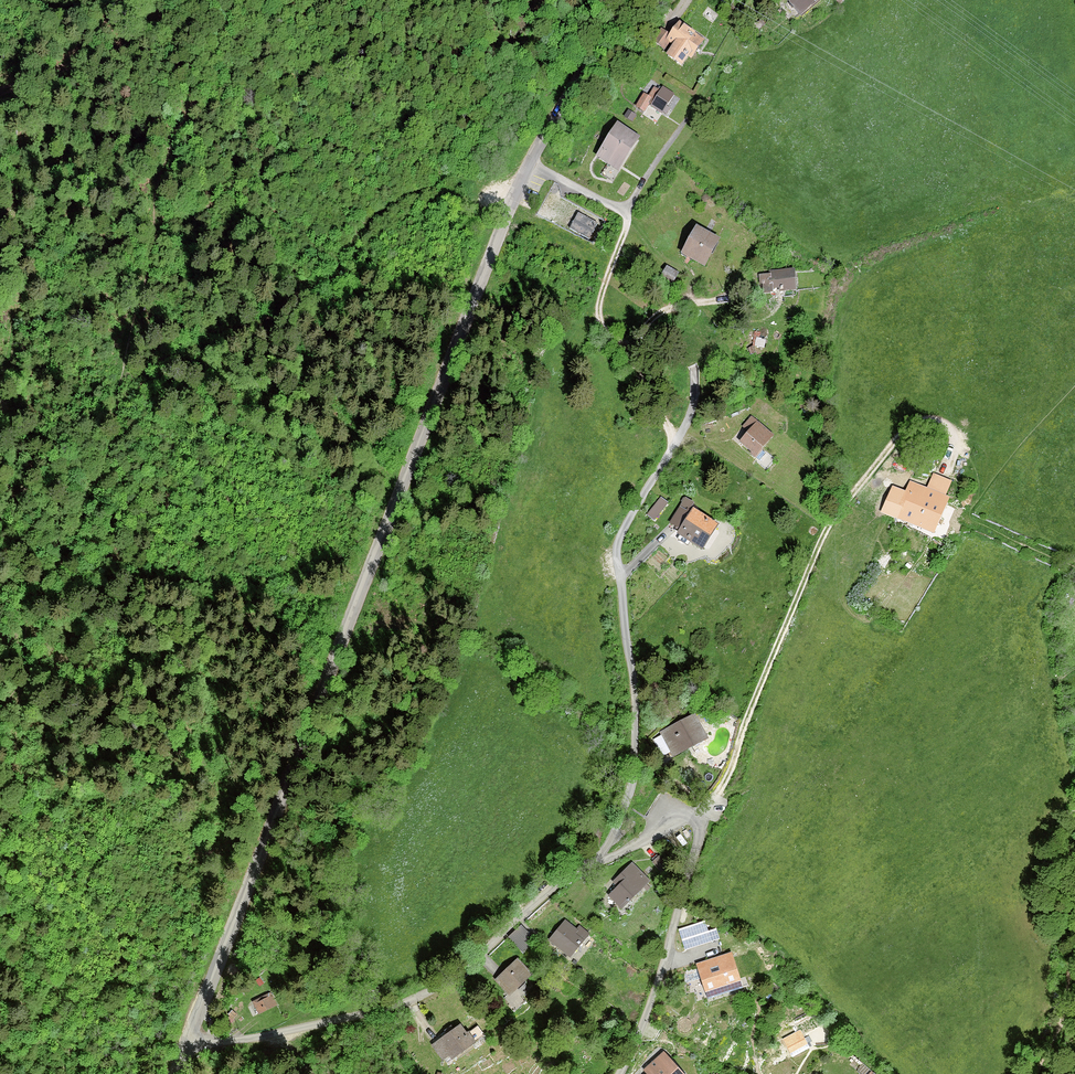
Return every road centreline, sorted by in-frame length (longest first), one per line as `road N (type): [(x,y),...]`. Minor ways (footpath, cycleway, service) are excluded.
road 1 (tertiary): [(187,1040),(434,384),(530,163),(629,0)]
road 2 (residential): [(187,1040),(241,1045),(406,1006),(592,868),(690,812),(706,828),(663,976),(622,1073)]
road 3 (track): [(592,868),(631,796),(635,687),(619,543),(674,446),(628,352),(598,322),(627,209),(530,163)]
road 4 (track): [(699,821),(730,768),(826,531),(907,432),(924,422),(950,428),(958,444)]
road 5 (track): [(627,209),(763,0)]
road 6 (track): [(0,84),(105,53),(216,0)]

